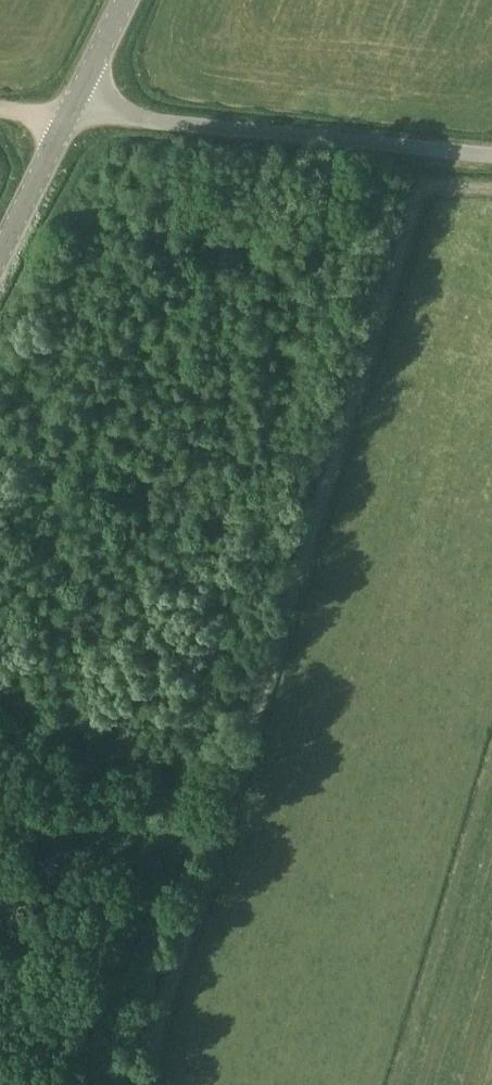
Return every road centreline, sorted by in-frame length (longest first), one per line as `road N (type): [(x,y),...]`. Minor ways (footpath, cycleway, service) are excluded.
road 1 (unclassified): [(491,154),(120,118),(68,126)]
road 2 (tertiary): [(0,264),(68,126)]
road 3 (tertiary): [(68,126),(129,0)]

